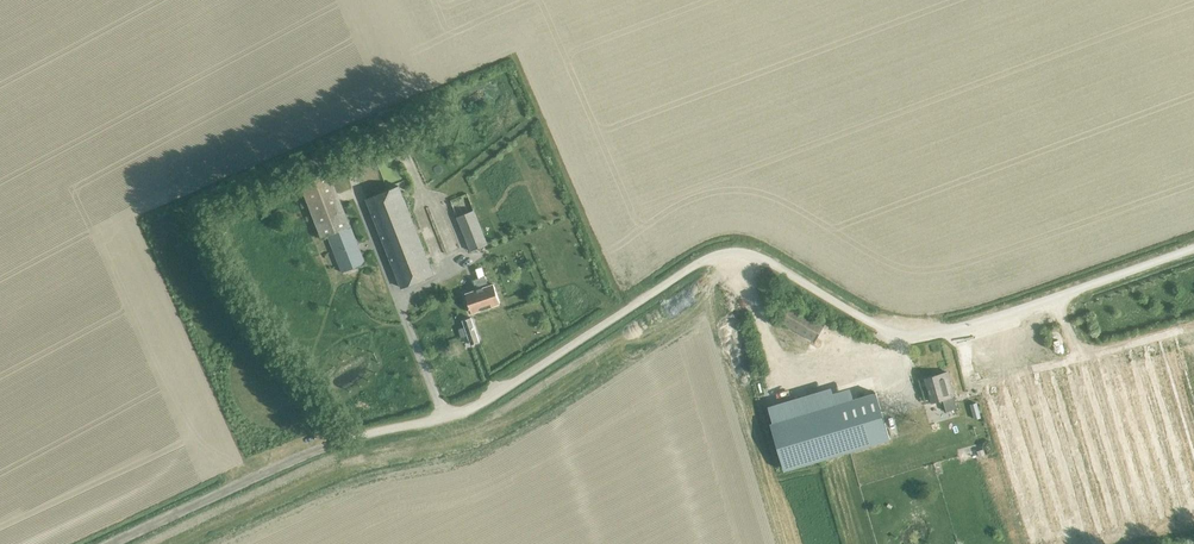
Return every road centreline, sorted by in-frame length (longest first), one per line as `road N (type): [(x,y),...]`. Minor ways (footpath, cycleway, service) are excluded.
road 1 (unclassified): [(114,543),(328,445),(466,409),(720,254),(762,259),(868,321),(919,335),(1193,248)]

